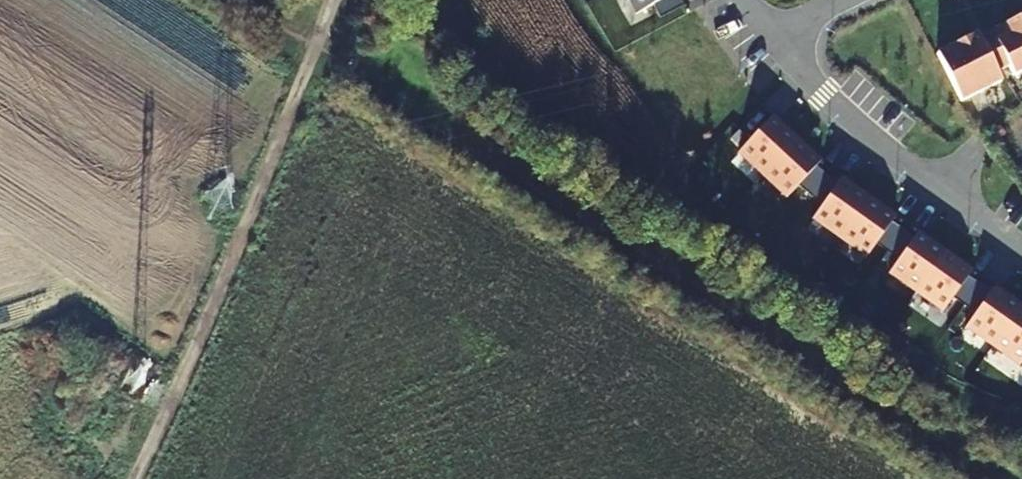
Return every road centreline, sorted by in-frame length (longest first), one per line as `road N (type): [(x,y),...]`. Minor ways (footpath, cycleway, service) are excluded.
road 1 (track): [(429,0),(528,115),(873,344)]
road 2 (track): [(314,47),(233,269),(140,478)]
road 3 (residential): [(779,41),(824,95),(1021,249)]

